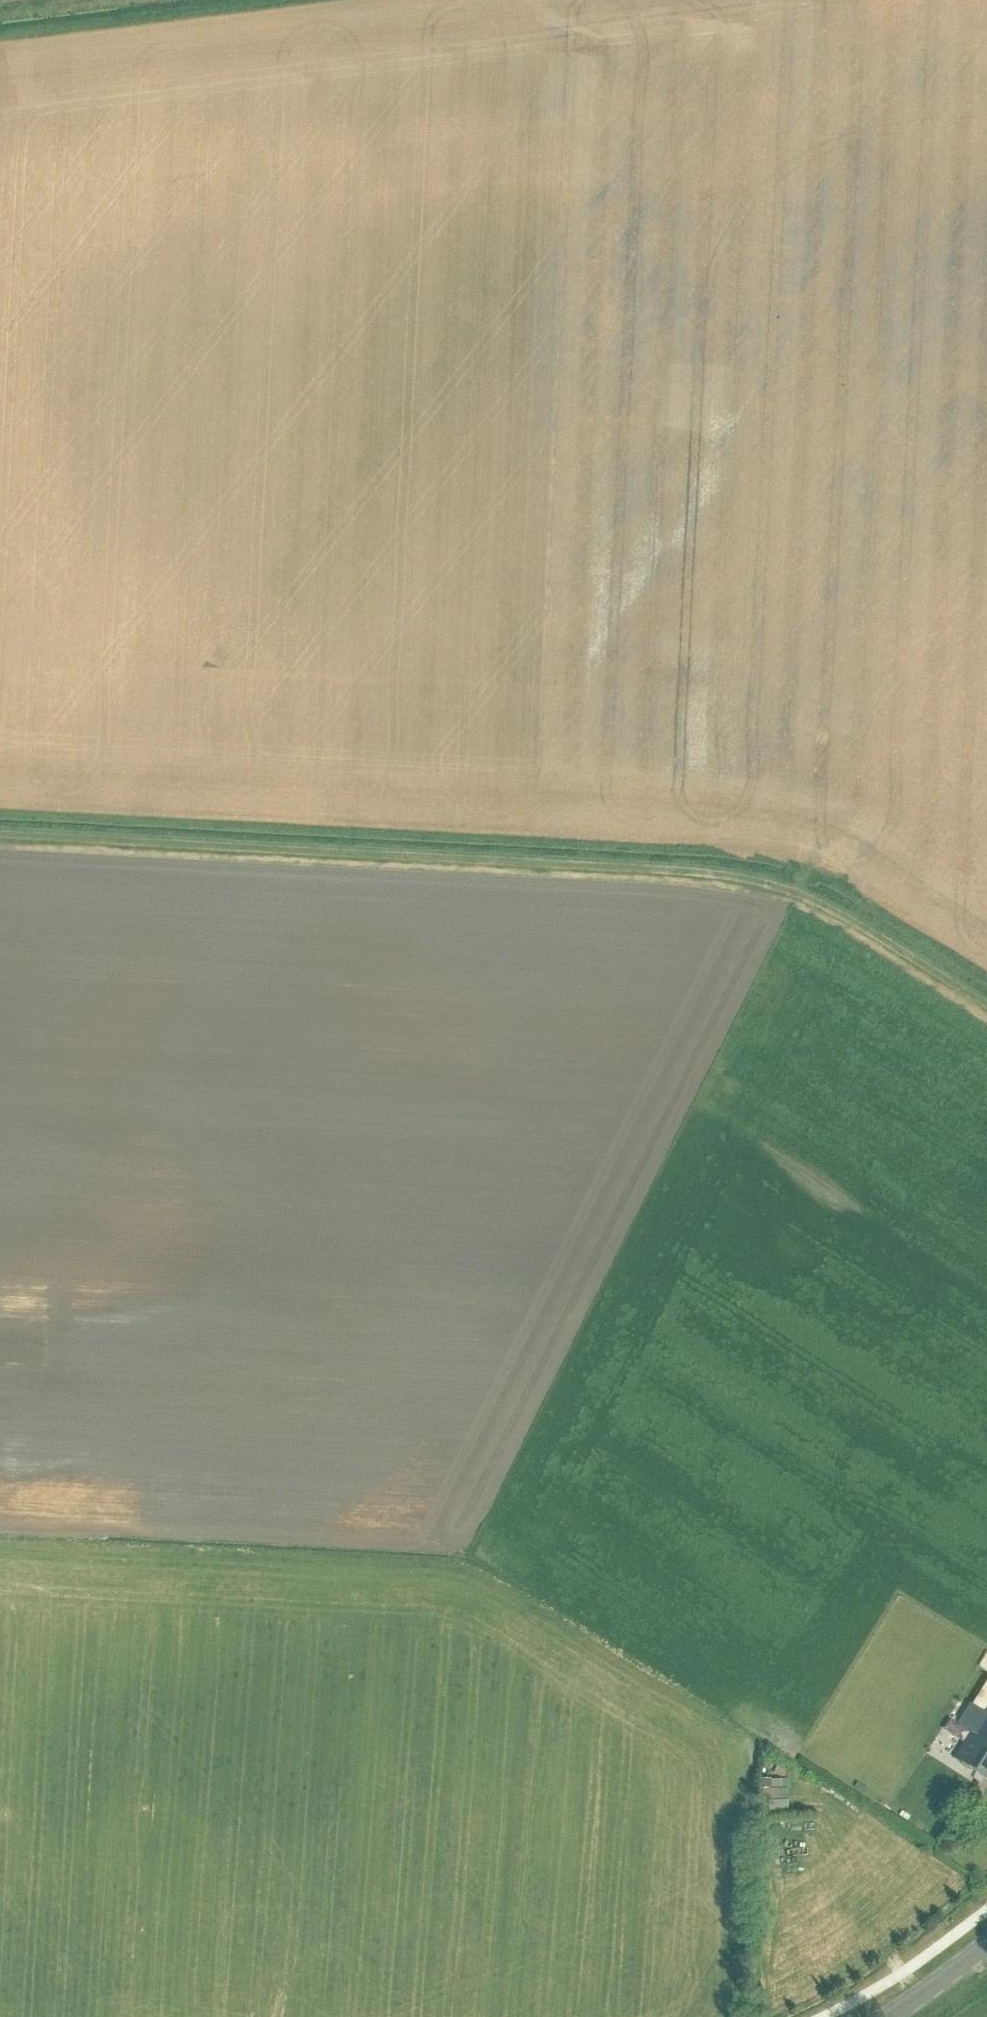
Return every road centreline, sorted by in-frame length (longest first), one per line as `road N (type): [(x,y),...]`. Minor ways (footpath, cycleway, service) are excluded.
road 1 (track): [(986,1007),(844,916),(762,883),(689,872),(0,836)]
road 2 (tertiary): [(889,2016),(986,1944)]

